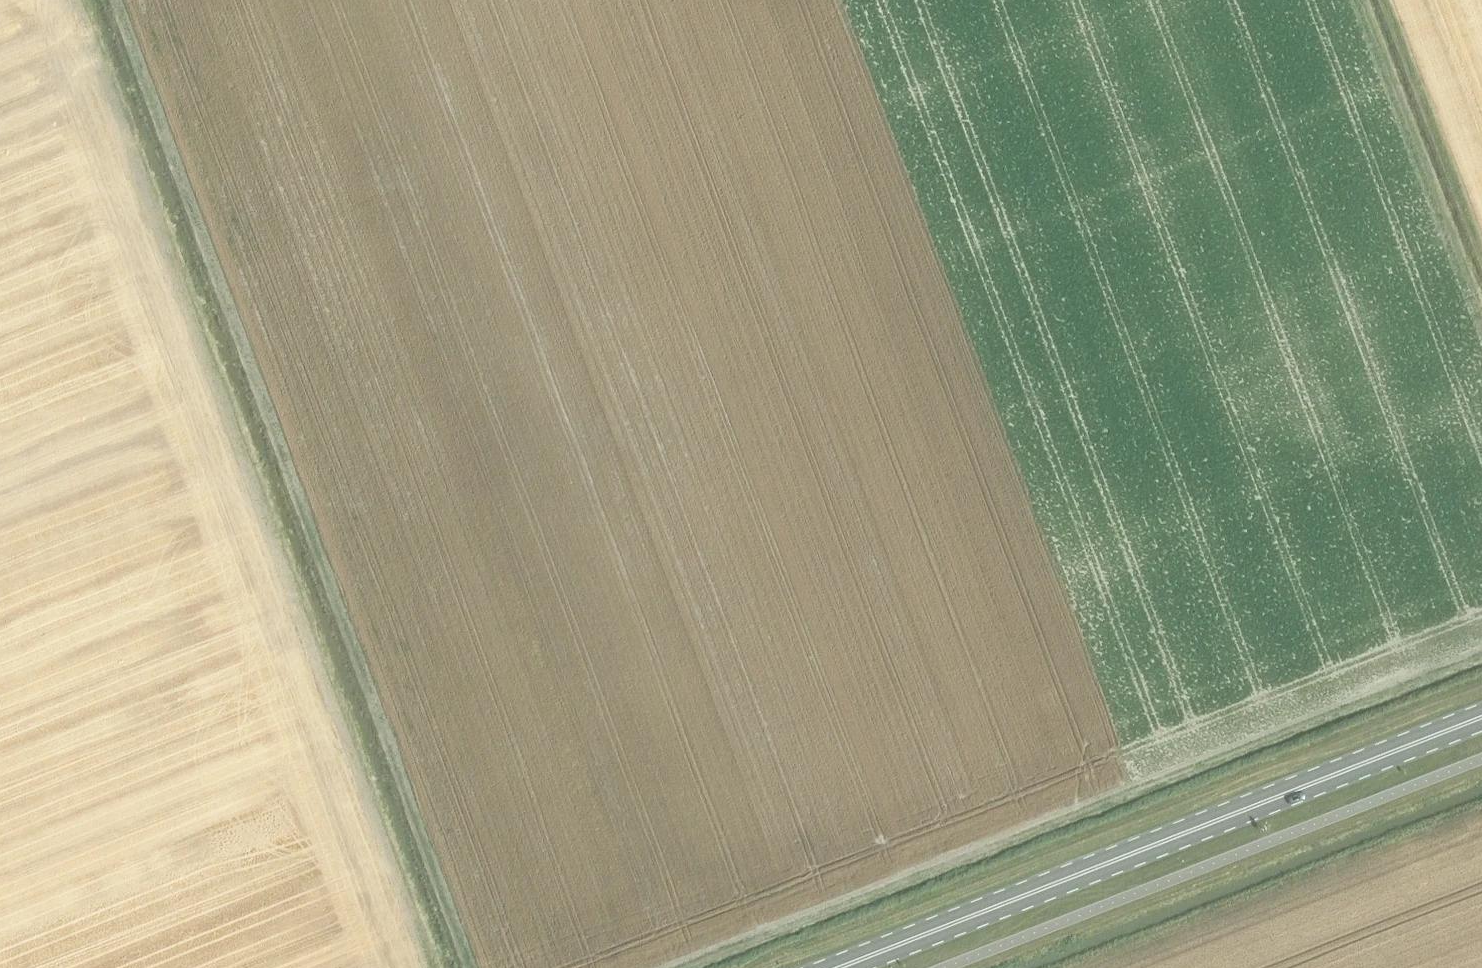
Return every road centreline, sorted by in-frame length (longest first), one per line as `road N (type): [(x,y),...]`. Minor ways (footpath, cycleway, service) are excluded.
road 1 (primary): [(845,967),(1481,718)]

